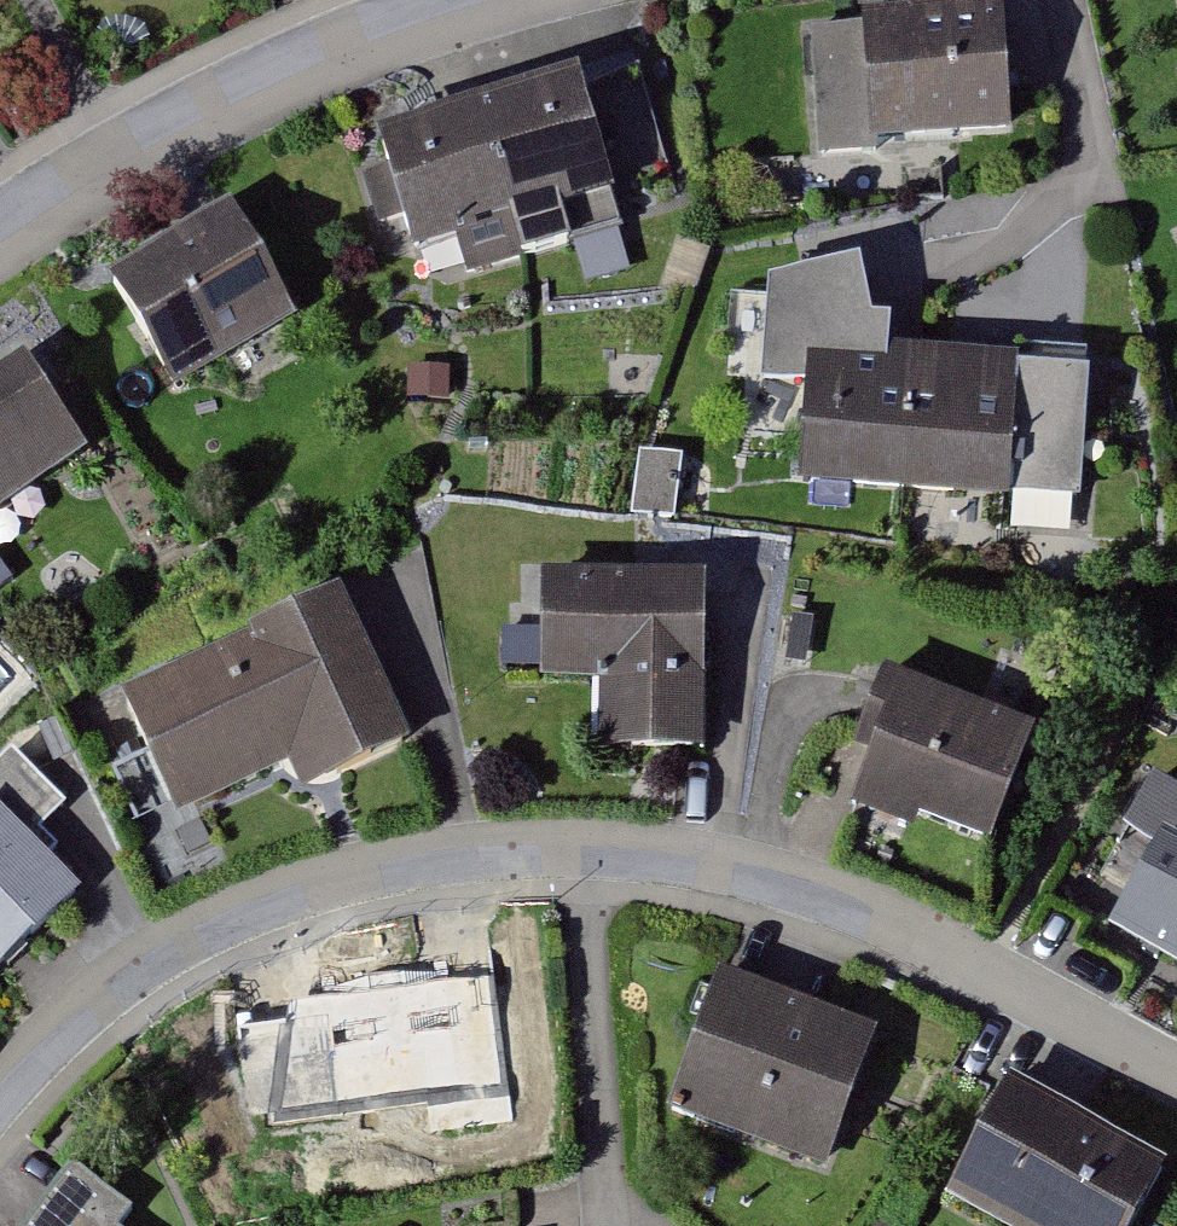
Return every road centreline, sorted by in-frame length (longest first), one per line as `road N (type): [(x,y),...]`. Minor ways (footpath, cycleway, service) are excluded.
road 1 (residential): [(1176,1070),(931,940),(731,866),(586,849),(457,848),(265,897),(100,989),(0,1104)]
road 2 (residential): [(0,229),(58,188),(348,41),(482,0)]

